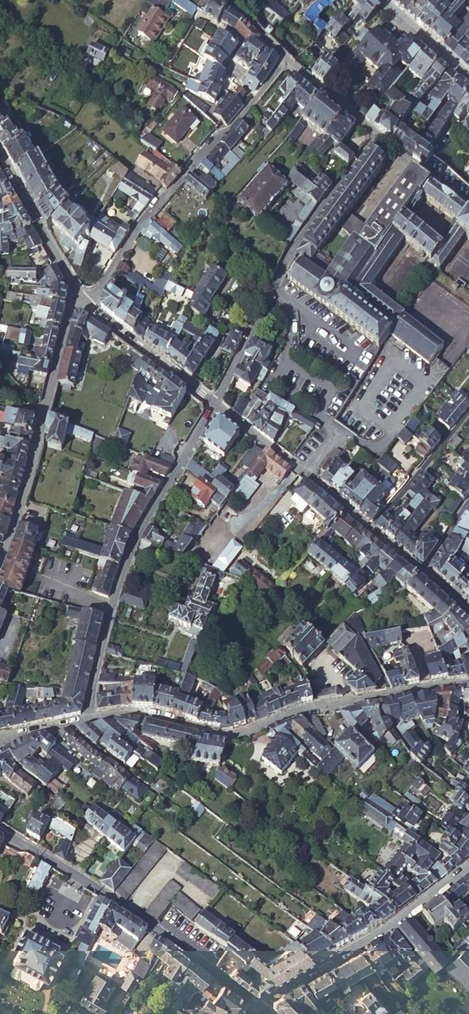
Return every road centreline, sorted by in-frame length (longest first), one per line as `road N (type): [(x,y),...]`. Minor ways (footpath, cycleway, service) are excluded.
road 1 (tertiary): [(90,719),(143,713),(230,736),(294,712),(468,683)]
road 2 (tertiary): [(90,719),(117,587),(215,404)]
road 3 (residential): [(286,61),(82,303)]
road 4 (residential): [(379,137),(293,250),(215,404)]
road 5 (residential): [(256,1004),(134,913),(0,829)]
road 6 (tertiary): [(82,303),(71,314),(0,566)]
road 7 (residential): [(468,868),(408,916),(256,1004)]
road 8 (tertiary): [(371,529),(215,404)]
road 9 (tertiary): [(215,404),(82,303)]
road 10 (tertiary): [(0,158),(82,303)]
road 11 (residential): [(371,529),(468,415)]
road 12 (tertiary): [(468,614),(371,529)]

